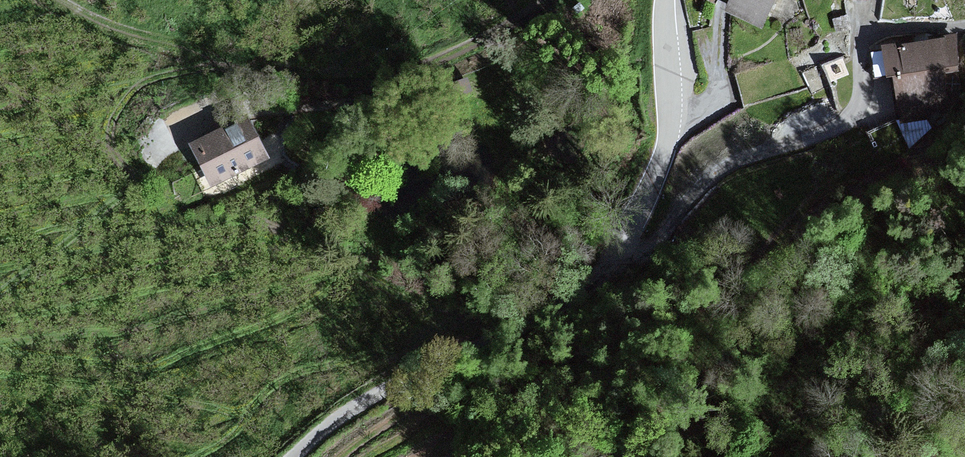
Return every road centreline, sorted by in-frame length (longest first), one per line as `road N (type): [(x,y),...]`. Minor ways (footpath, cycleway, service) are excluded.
road 1 (unclassified): [(630,234),(573,315),(393,400),(306,456)]
road 2 (residential): [(875,30),(861,96),(630,234)]
road 3 (track): [(70,0),(344,95)]
road 4 (residential): [(667,0),(678,123)]
road 5 (unclassified): [(678,123),(630,234)]

